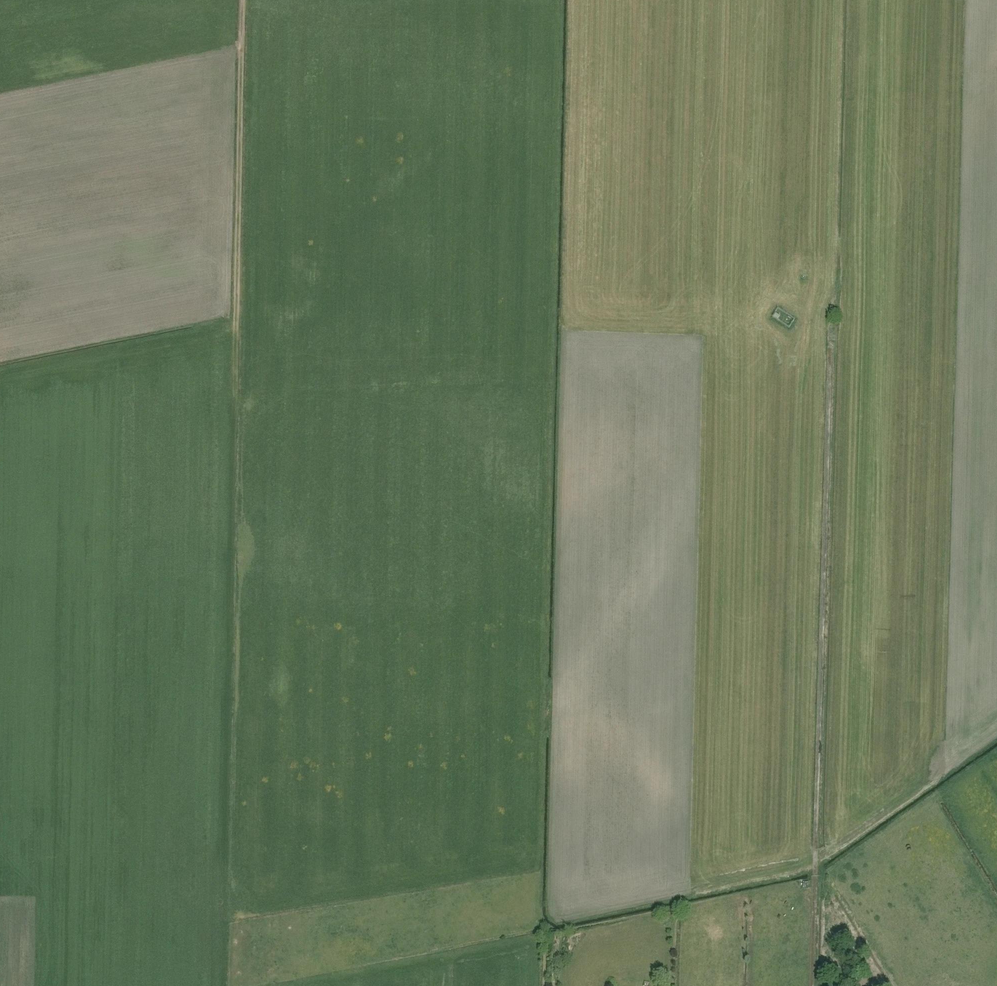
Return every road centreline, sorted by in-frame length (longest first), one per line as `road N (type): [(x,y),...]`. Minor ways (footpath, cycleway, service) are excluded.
road 1 (track): [(840,0),(813,985)]
road 2 (track): [(234,313),(241,0)]

